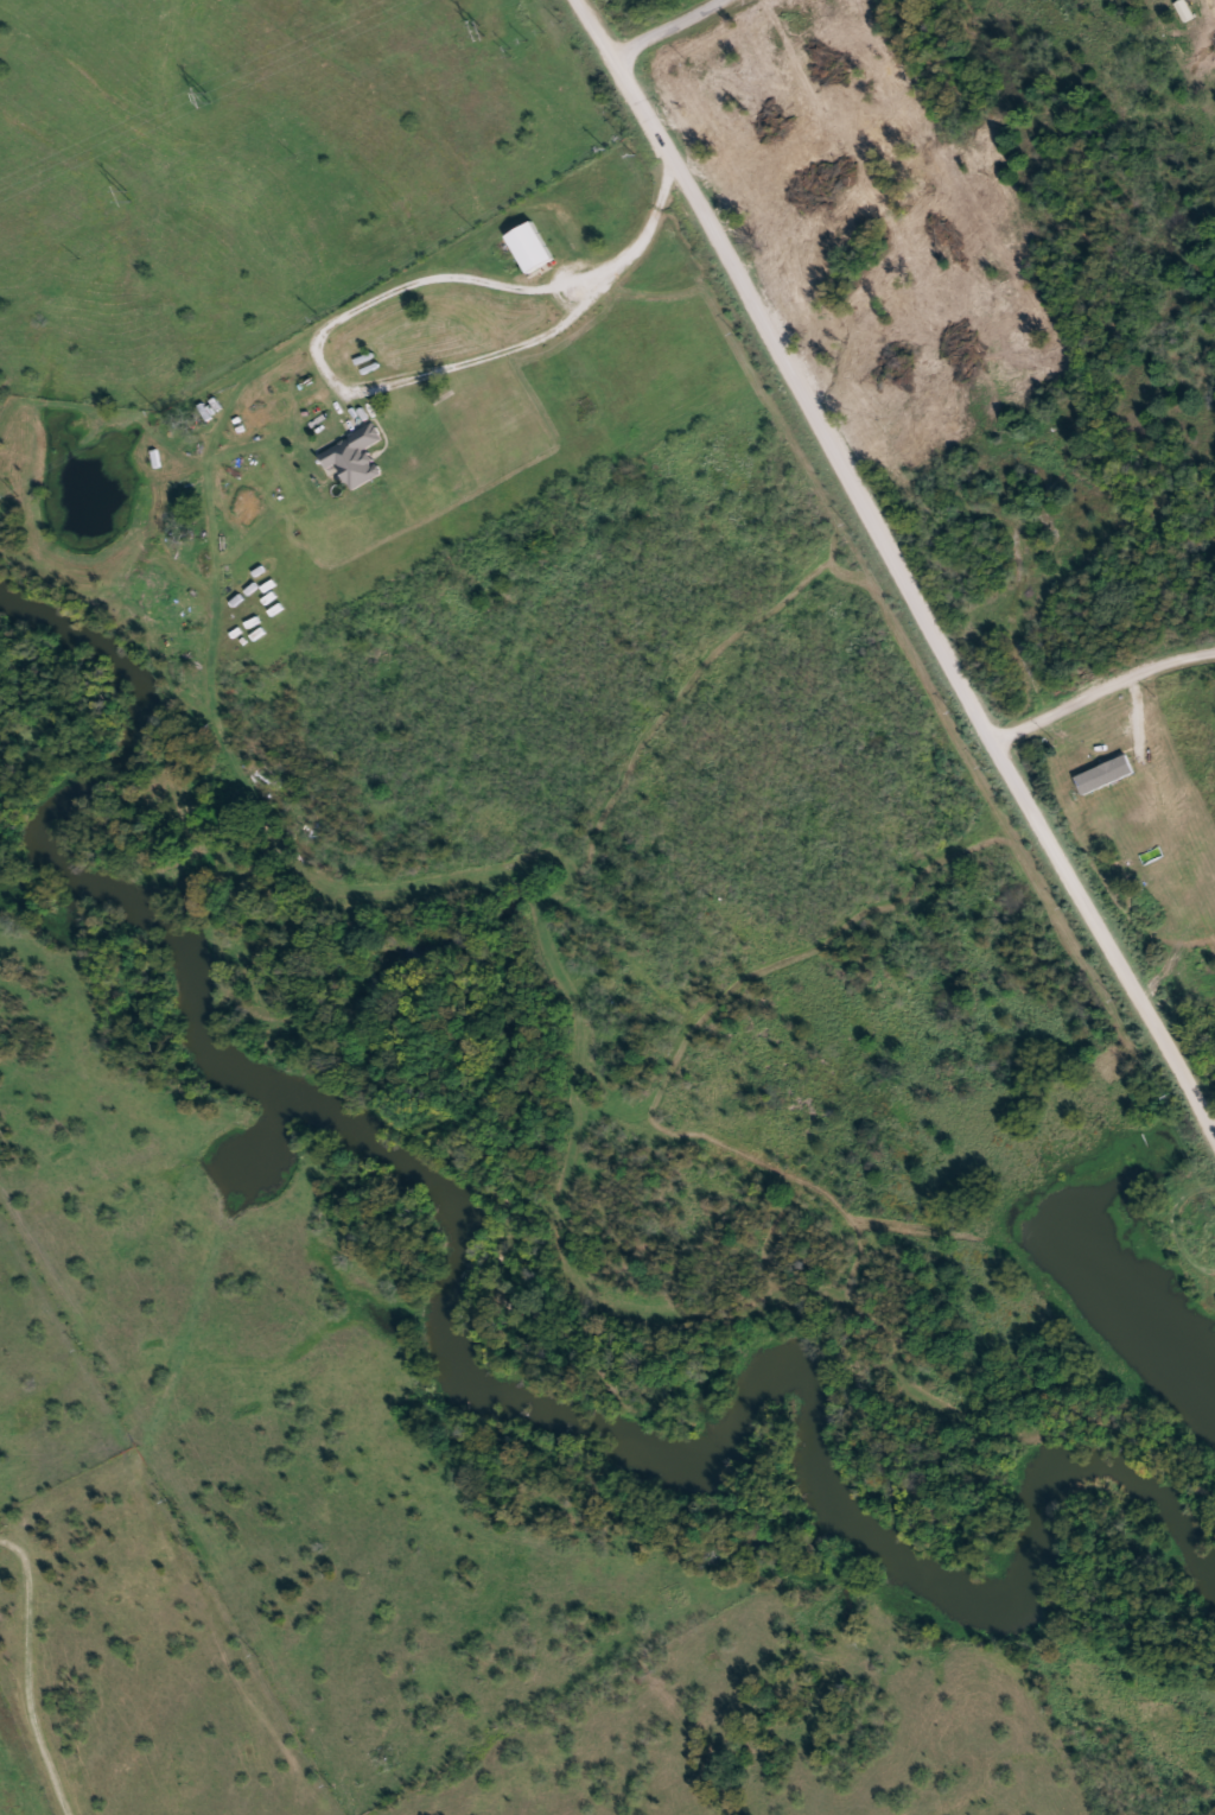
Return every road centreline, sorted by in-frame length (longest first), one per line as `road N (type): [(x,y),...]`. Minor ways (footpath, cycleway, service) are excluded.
road 1 (residential): [(1214,1134),(583,0)]
road 2 (residential): [(998,742),(1137,673),(1214,650)]

